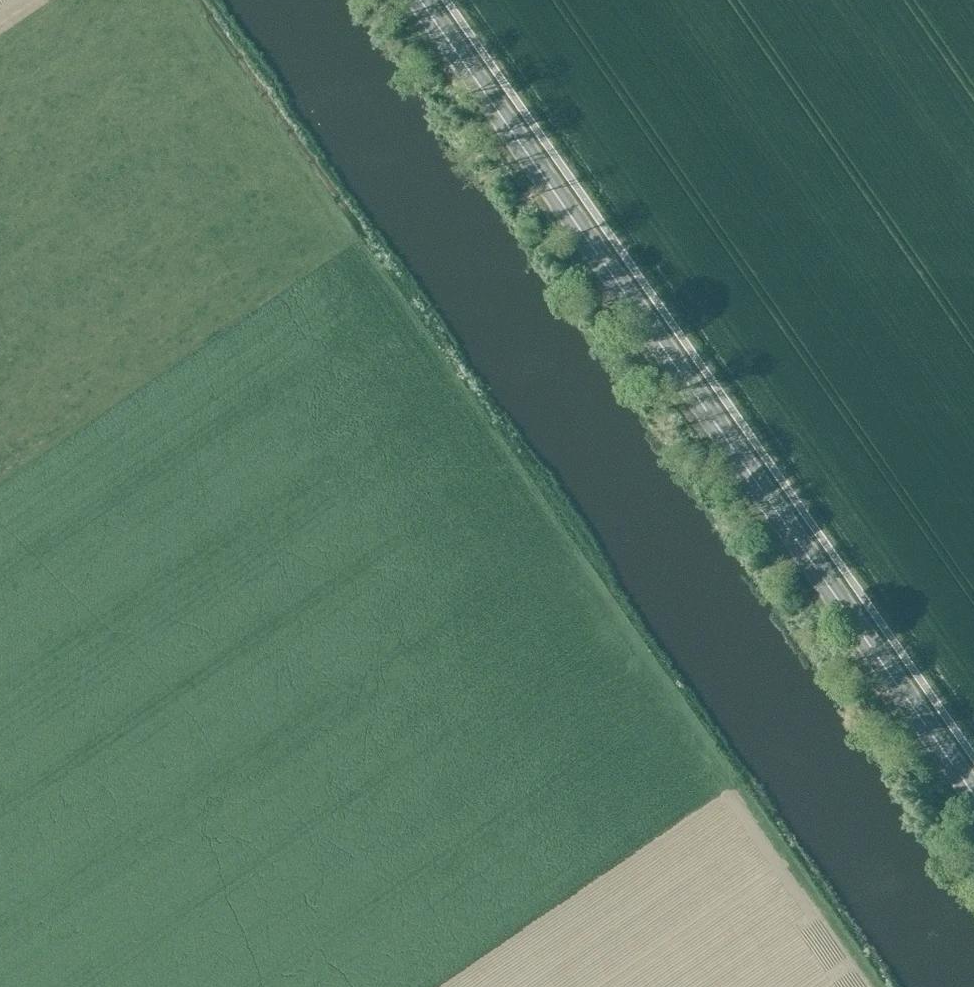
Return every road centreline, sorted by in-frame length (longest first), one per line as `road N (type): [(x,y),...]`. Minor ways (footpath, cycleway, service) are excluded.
road 1 (primary): [(973,793),(421,0)]

